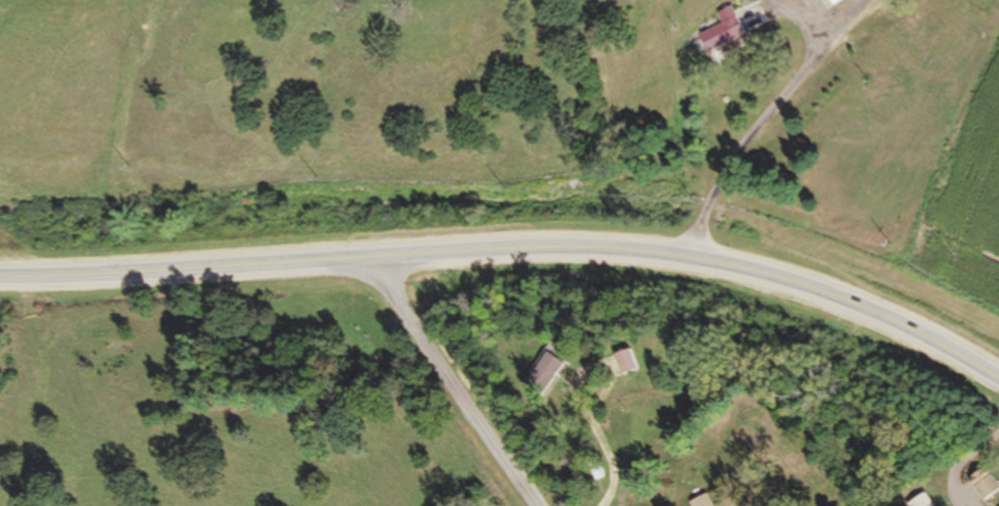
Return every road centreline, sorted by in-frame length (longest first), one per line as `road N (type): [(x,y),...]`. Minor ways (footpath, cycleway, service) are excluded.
road 1 (primary): [(998,380),(854,306),(722,265),(586,249),(373,258)]
road 2 (primary): [(373,258),(0,277)]
road 3 (residential): [(537,505),(373,258)]

